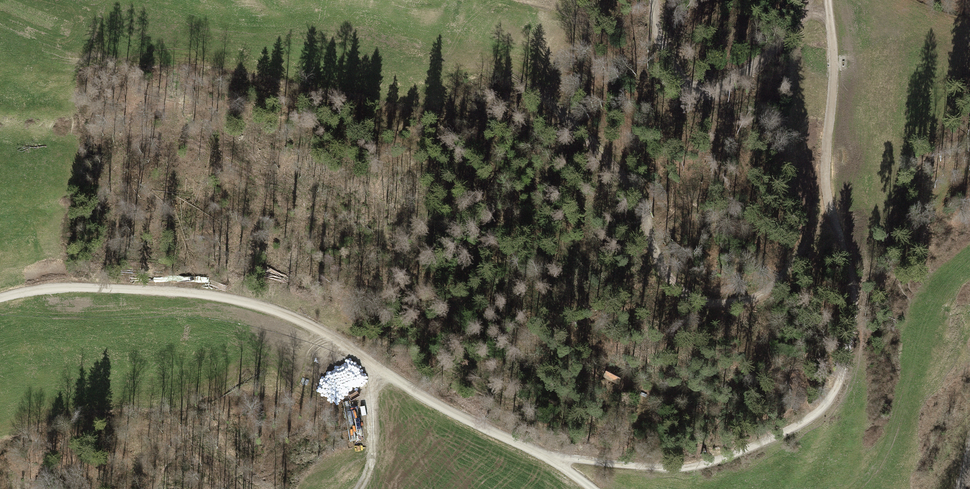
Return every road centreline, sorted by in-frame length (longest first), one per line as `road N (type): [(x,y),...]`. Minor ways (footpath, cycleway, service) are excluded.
road 1 (track): [(828,0),(835,80),(825,191),(855,313),(830,401),(794,429),(705,461),(554,462)]
road 2 (track): [(593,488),(273,308),(155,290),(71,286),(0,298)]
road 3 (track): [(820,0),(787,45),(714,93),(678,78),(664,54),(657,0)]
road 4 (track): [(376,367),(363,488)]

